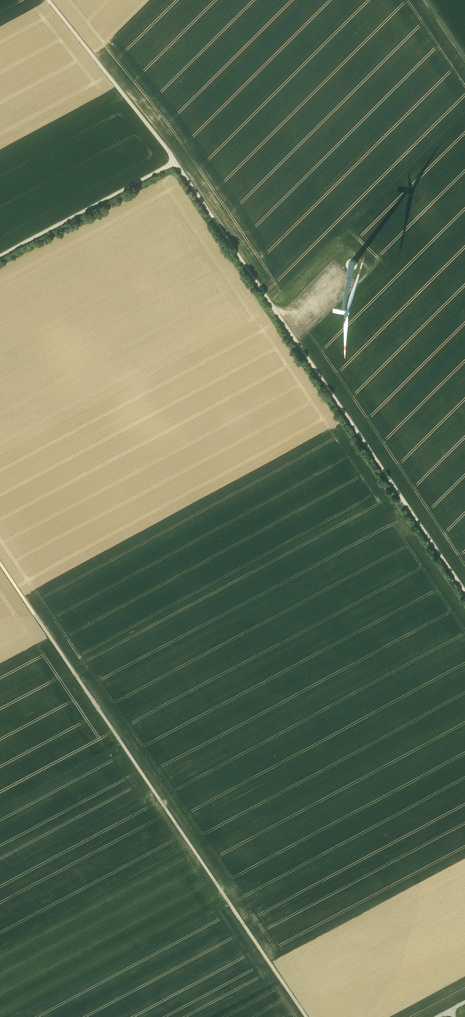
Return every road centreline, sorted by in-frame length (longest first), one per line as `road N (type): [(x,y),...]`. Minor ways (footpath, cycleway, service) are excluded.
road 1 (track): [(0,563),(306,1016)]
road 2 (track): [(177,162),(464,593)]
road 3 (track): [(53,0),(177,162)]
road 4 (track): [(0,256),(177,162)]

